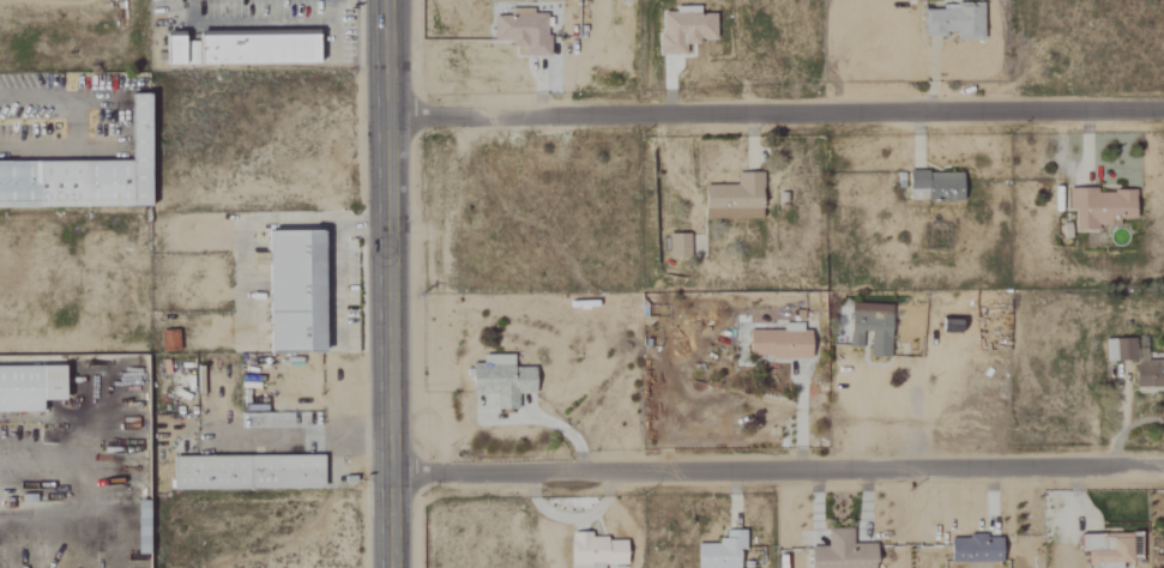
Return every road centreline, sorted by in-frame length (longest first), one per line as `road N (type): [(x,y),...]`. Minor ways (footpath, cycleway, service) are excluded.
road 1 (residential): [(1163,114),(386,117)]
road 2 (residential): [(388,475),(1163,470)]
road 3 (tertiary): [(390,567),(386,0)]

